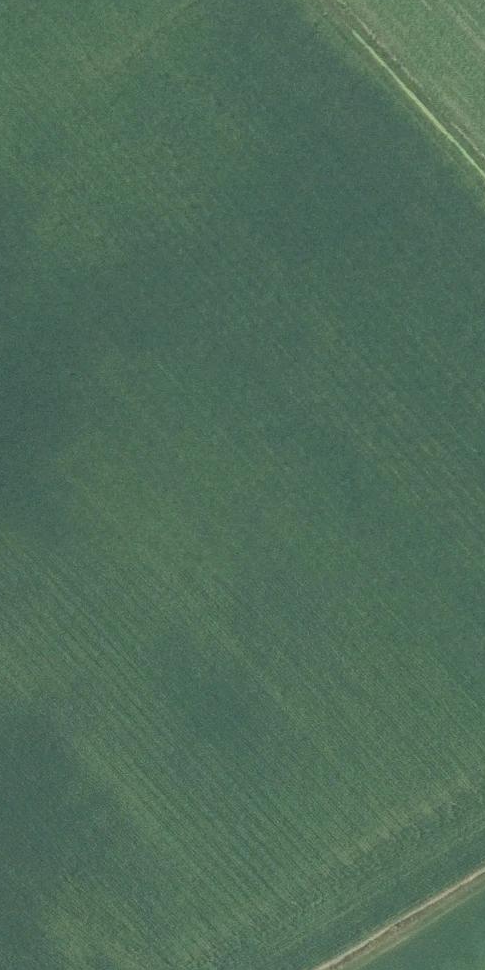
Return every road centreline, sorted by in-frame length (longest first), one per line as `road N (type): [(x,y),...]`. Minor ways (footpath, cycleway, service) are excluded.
road 1 (track): [(484,888),(353,969)]

